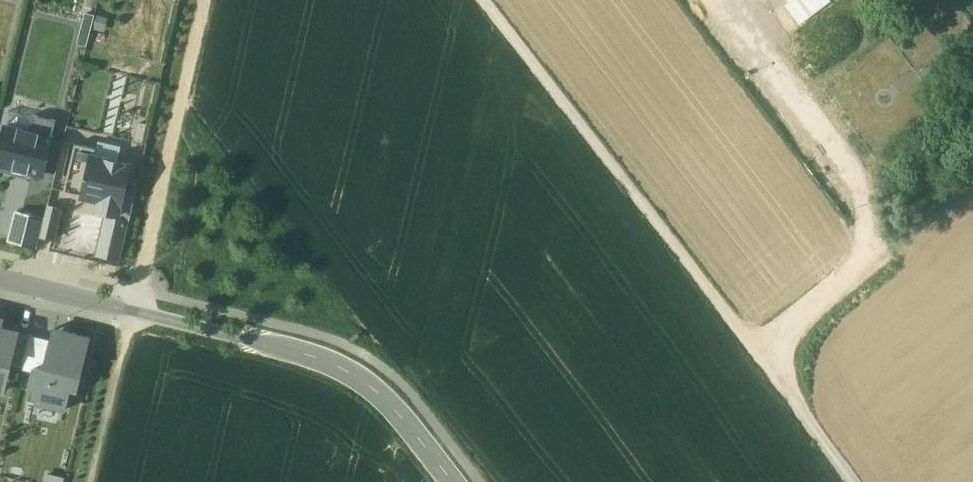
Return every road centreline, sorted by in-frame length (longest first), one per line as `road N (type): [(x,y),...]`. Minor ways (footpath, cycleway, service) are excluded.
road 1 (track): [(483,0),(750,344)]
road 2 (unclassified): [(134,310),(307,353),(346,371),(374,389),(453,481)]
road 3 (track): [(134,310),(205,0)]
road 4 (track): [(93,481),(134,310)]
road 5 (track): [(750,344),(854,481)]
road 6 (residential): [(0,277),(134,310)]

